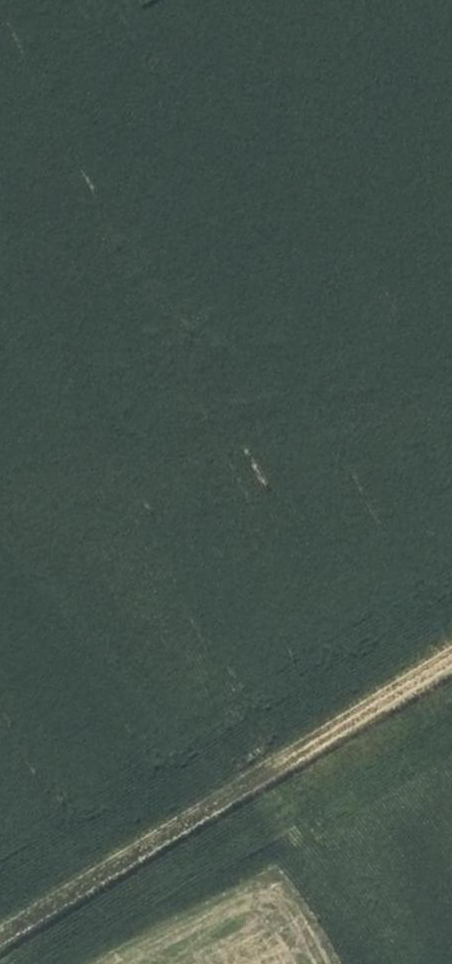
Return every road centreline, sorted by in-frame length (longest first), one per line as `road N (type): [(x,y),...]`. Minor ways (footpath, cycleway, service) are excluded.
road 1 (track): [(451,659),(0,939)]

